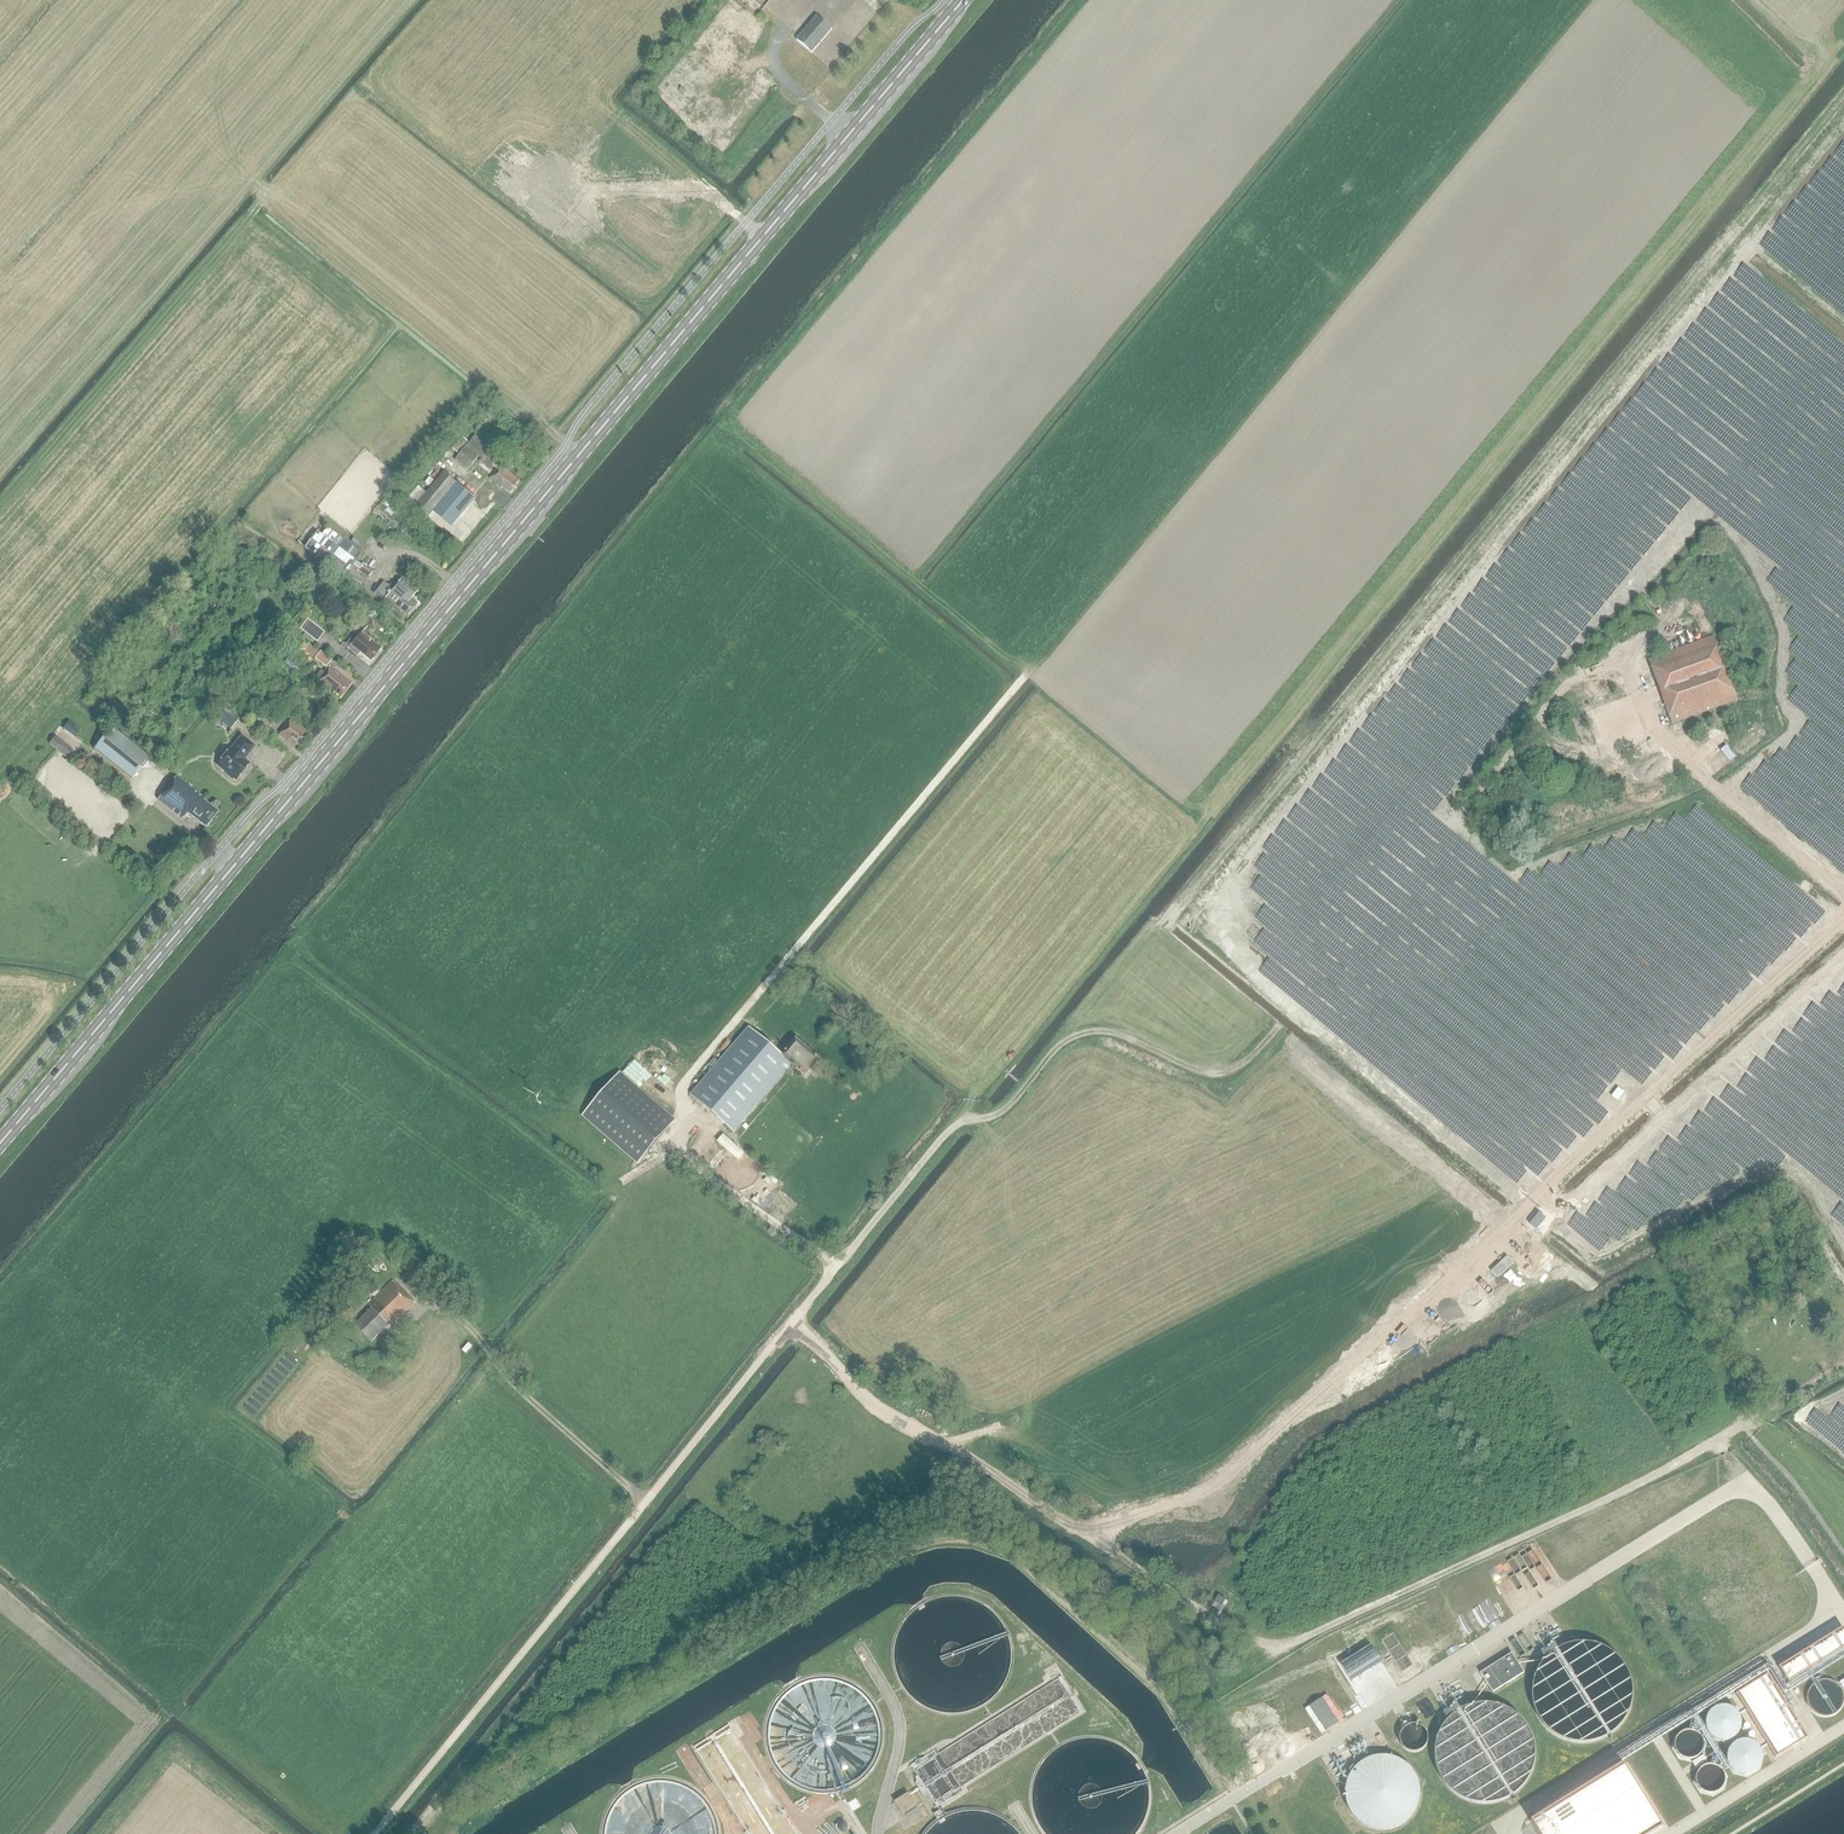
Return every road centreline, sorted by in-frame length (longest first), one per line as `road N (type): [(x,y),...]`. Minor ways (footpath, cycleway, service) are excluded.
road 1 (unclassified): [(375,1833),(790,1323),(901,1421),(1266,1645),(1307,1638),(1717,1441)]
road 2 (primary): [(0,1145),(968,0)]

